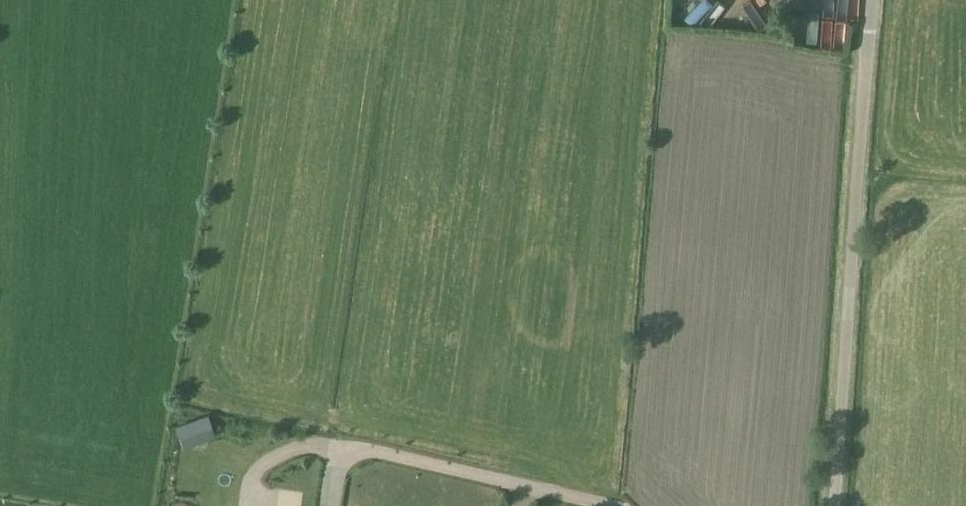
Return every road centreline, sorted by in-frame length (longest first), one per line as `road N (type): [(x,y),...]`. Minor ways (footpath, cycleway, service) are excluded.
road 1 (unclassified): [(833,505),(873,0)]

